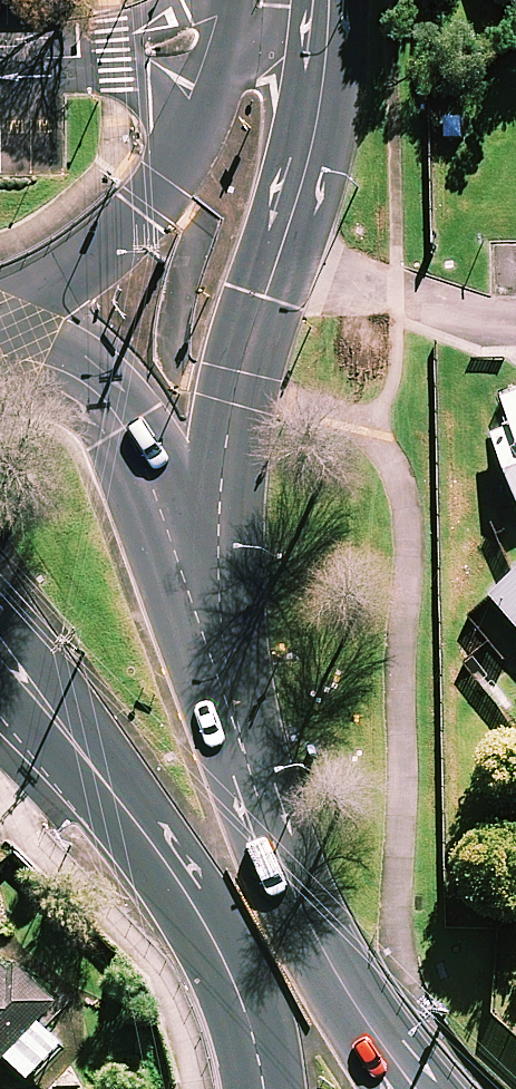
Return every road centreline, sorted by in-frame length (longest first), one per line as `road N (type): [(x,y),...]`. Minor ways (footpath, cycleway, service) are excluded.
road 1 (secondary): [(199,553),(241,743),(274,846),(360,1014),(417,1088)]
road 2 (secondary): [(3,358),(164,186),(211,107),(252,0)]
road 3 (secondary): [(263,1088),(251,1025),(184,889),(49,712)]
road 4 (secondary): [(278,261),(232,406),(199,553)]
road 5 (secondary): [(3,358),(81,384),(122,419),(161,464),(199,553)]
road 6 (secondary): [(317,0),(316,92),(299,204),(278,261)]
road 7 (residential): [(278,261),(515,323)]

